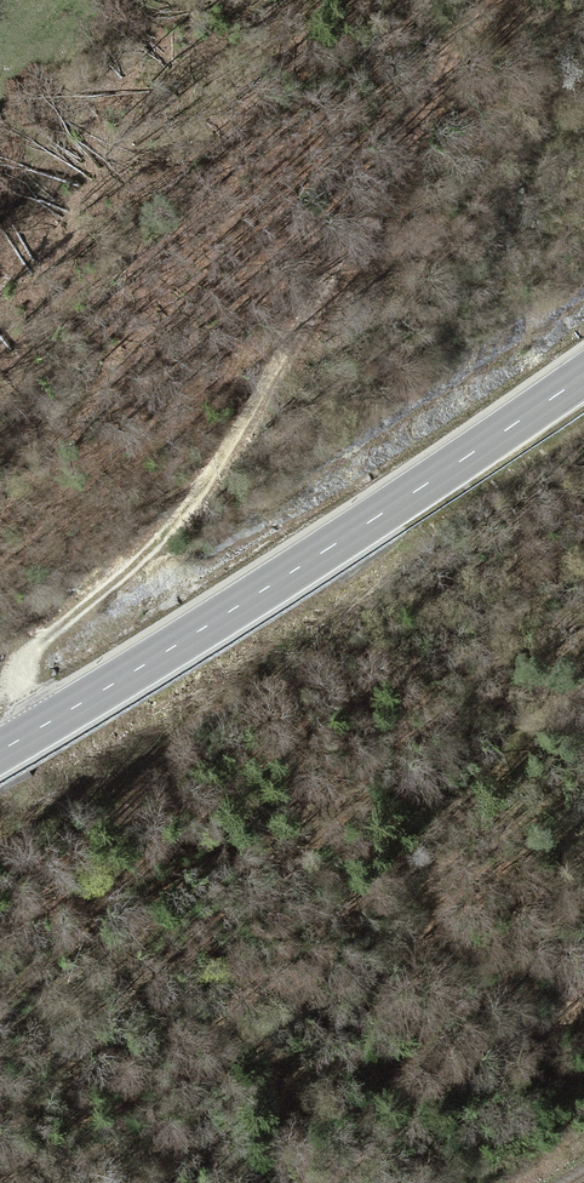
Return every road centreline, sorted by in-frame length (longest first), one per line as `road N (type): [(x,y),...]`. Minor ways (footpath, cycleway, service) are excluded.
road 1 (track): [(42,725),(320,324),(502,0)]
road 2 (primary): [(583,373),(349,533),(0,750)]

